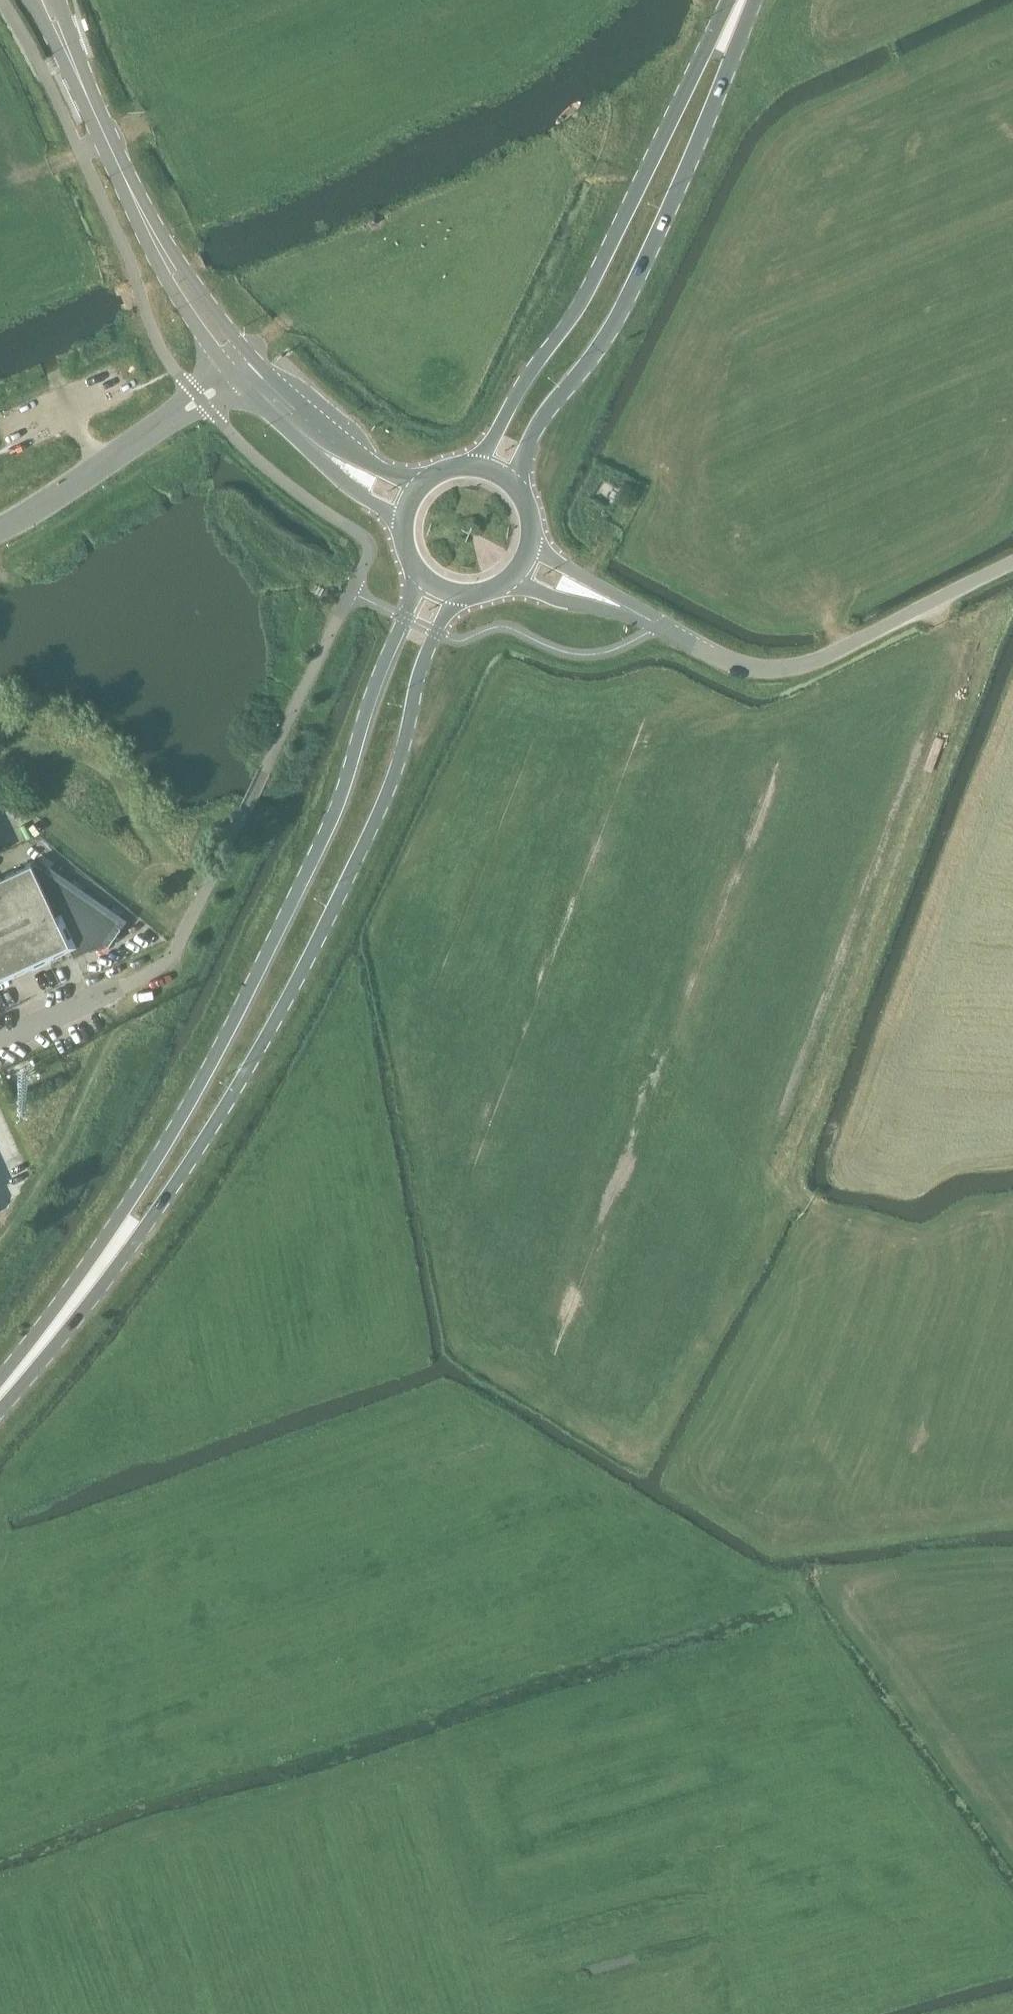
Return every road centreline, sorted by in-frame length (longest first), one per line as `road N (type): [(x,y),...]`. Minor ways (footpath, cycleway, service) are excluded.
road 1 (secondary): [(0,1401),(122,1261),(260,1048),(386,796),(417,680),(454,596)]
road 2 (secondary): [(423,579),(374,689),(338,804),(239,1012),(149,1171),(0,1388)]
road 3 (secondary): [(513,488),(545,415),(632,296),(726,80),(737,11)]
road 4 (secondary): [(737,11),(699,67),(592,290),(527,377),(477,470)]
road 5 (unclassified): [(242,367),(147,223),(47,0)]
road 6 (unclassified): [(667,625),(730,663),(790,669),(1012,567)]
road 7 (unclassified): [(0,528),(242,367)]
road 8 (unclassified): [(242,367),(263,404),(339,479),(405,523)]
road 9 (unclassified): [(423,488),(370,463),(278,385),(242,367)]
road 10 (unclassified): [(506,584),(667,625)]
road 11 (unclassified): [(667,625),(531,545)]

